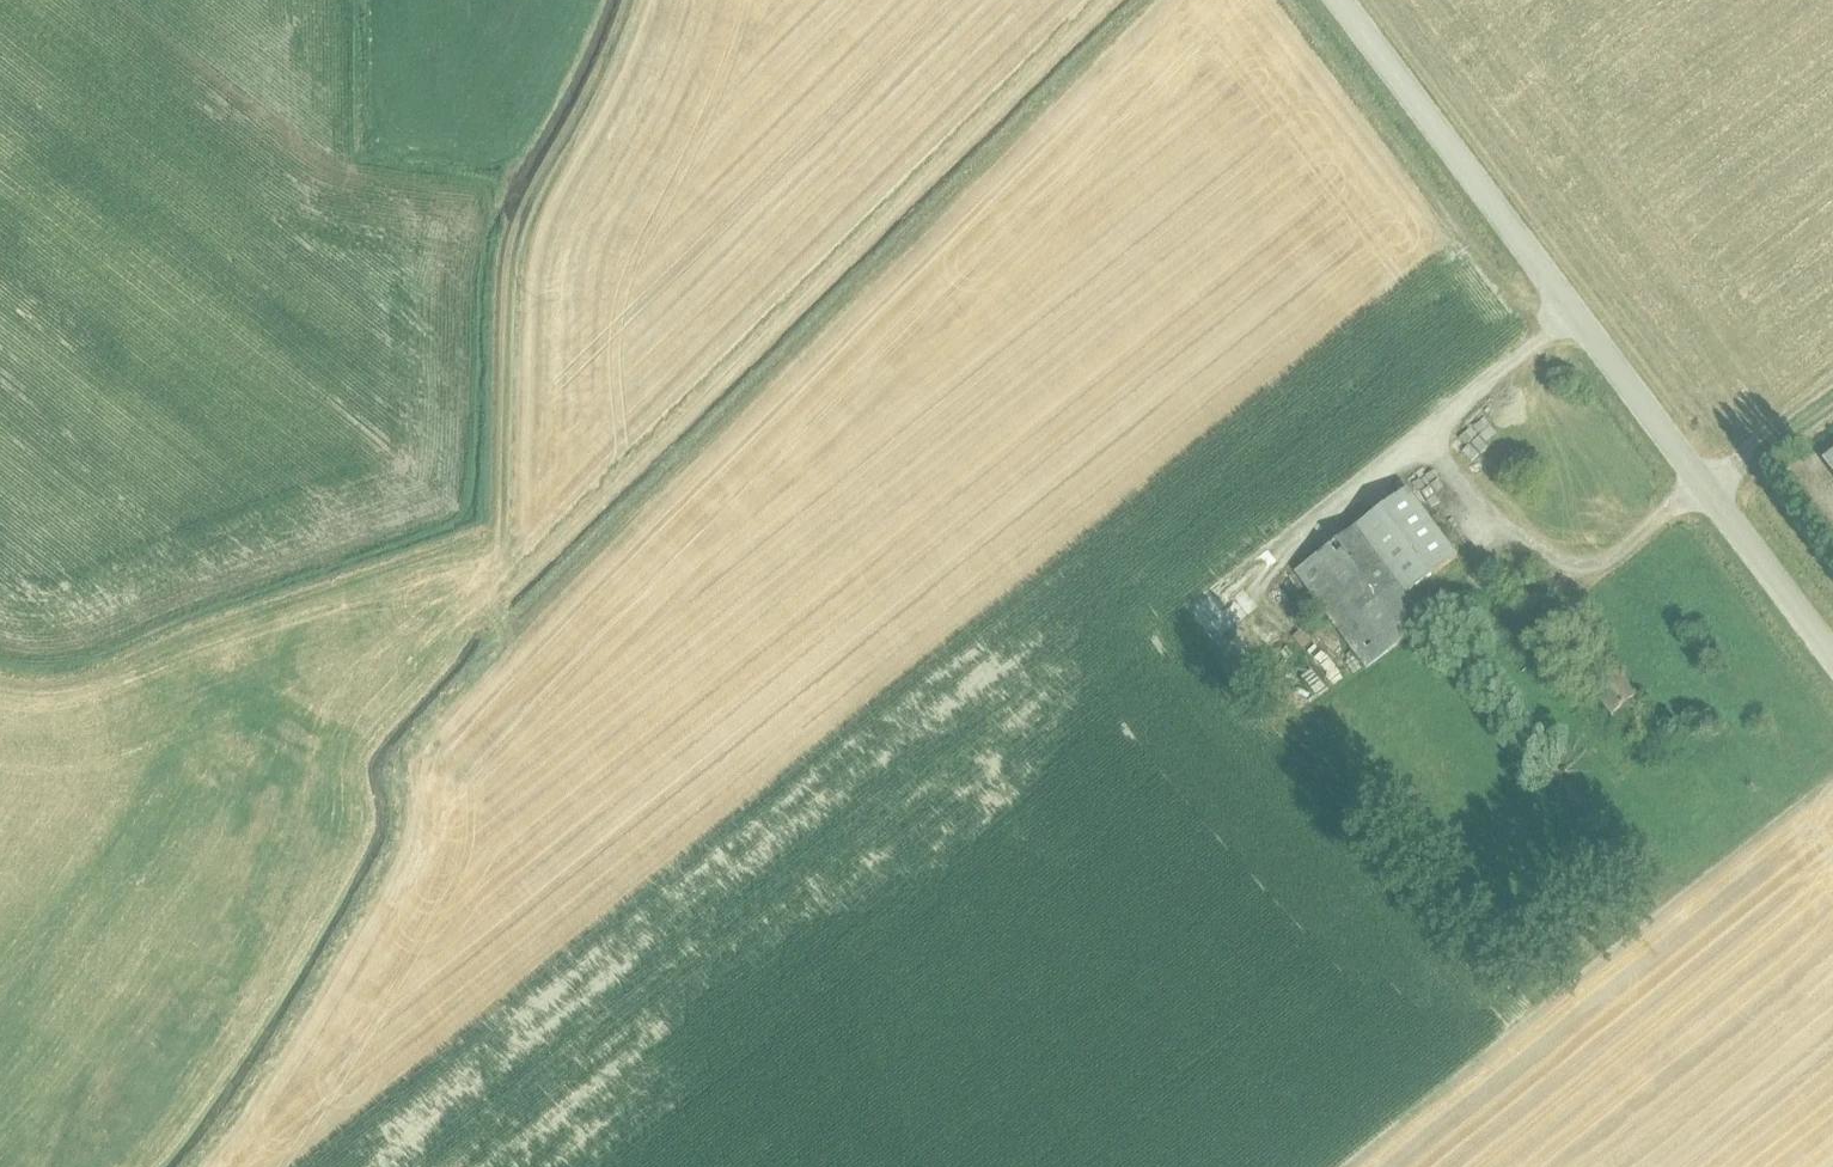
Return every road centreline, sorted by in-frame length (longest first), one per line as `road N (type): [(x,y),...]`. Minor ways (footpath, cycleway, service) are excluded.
road 1 (unclassified): [(1832,638),(1354,0)]

